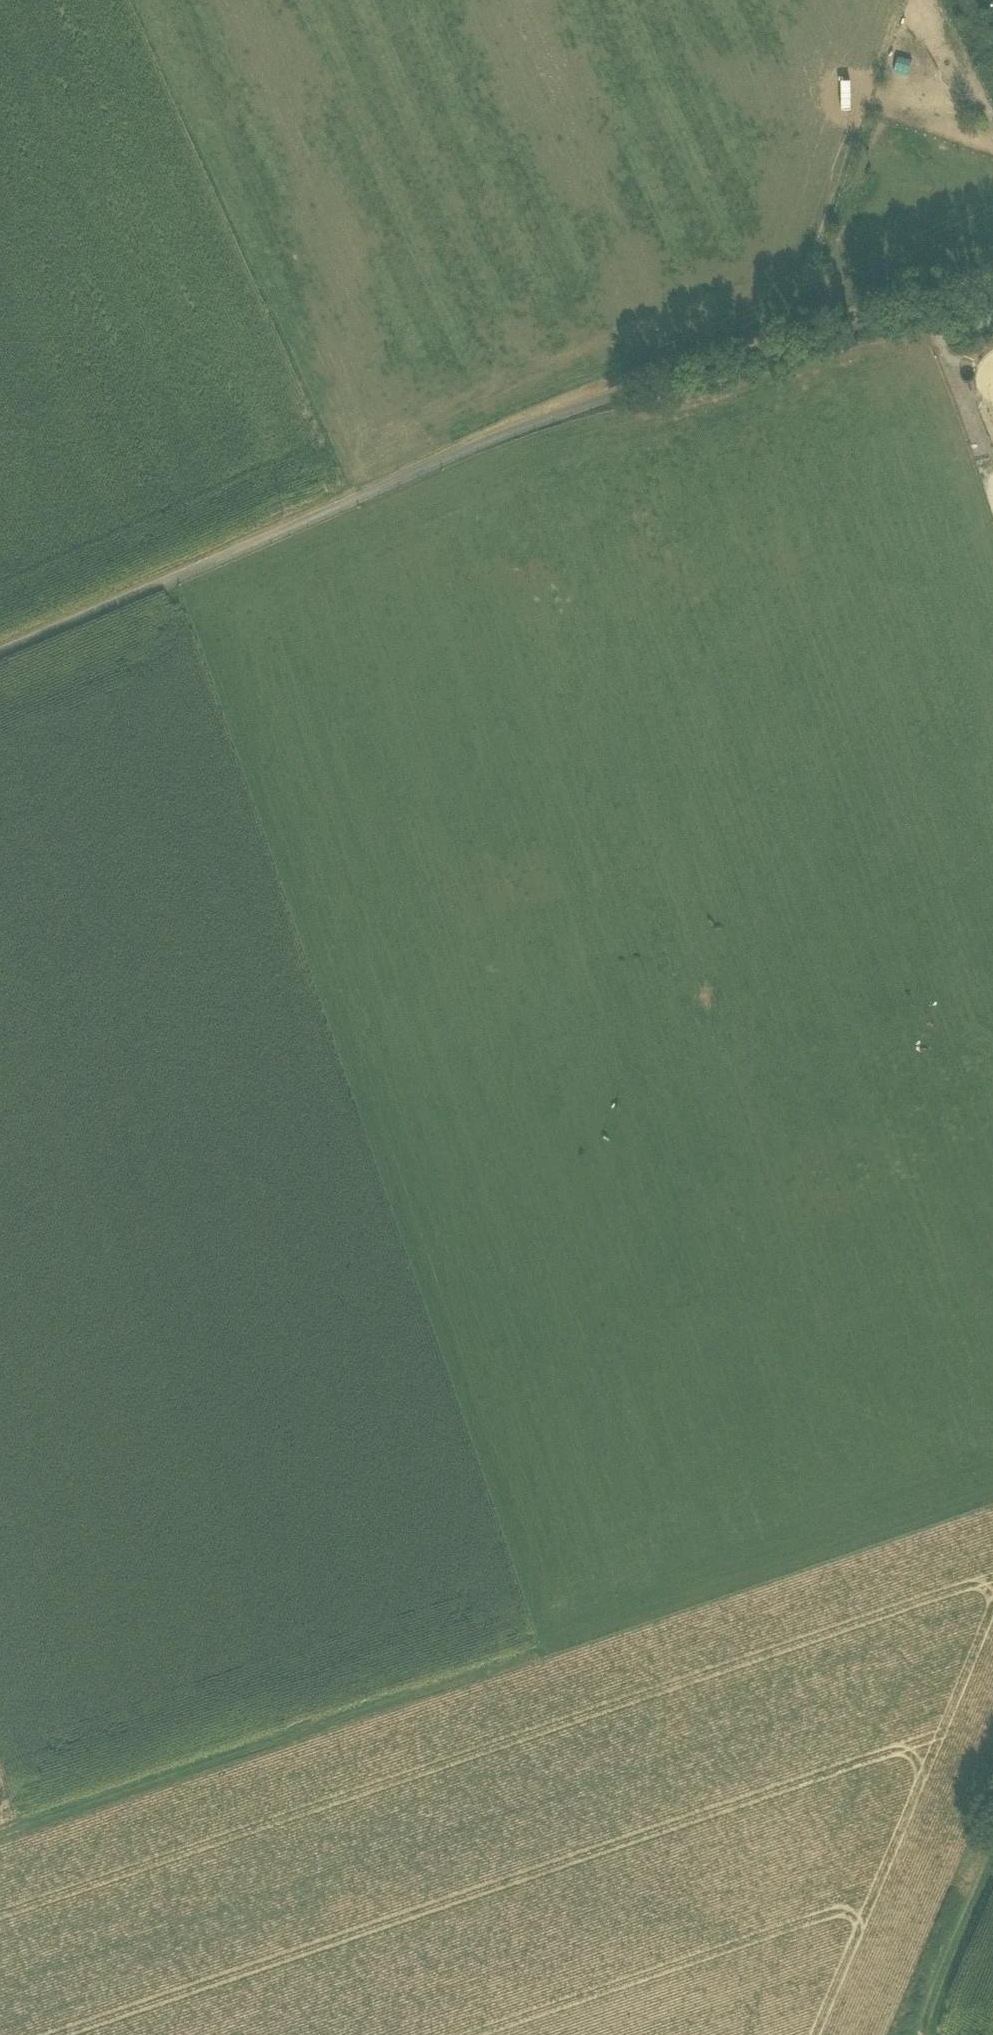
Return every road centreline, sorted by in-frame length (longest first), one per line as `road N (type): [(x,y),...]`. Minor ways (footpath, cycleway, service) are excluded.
road 1 (unclassified): [(0,652),(517,426),(992,287)]
road 2 (track): [(919,2034),(992,1856)]

